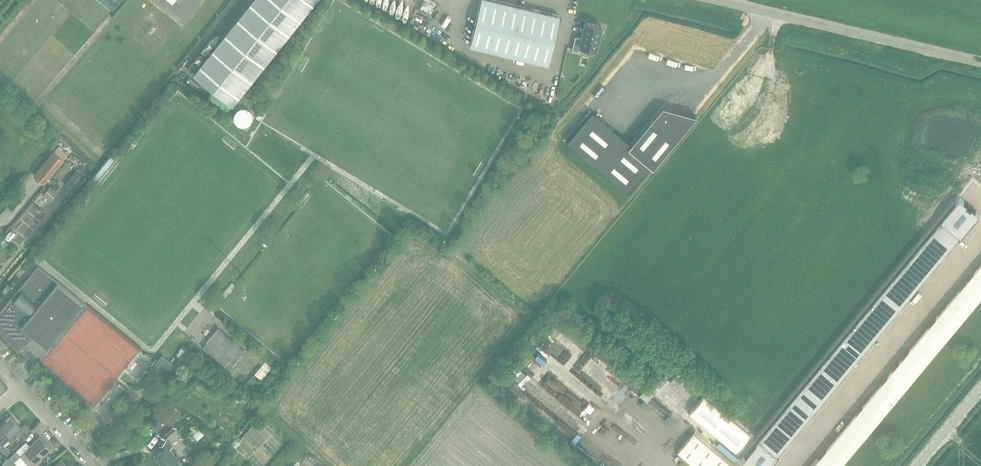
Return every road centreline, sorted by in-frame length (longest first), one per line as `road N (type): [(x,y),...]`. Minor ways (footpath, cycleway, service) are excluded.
road 1 (unclassified): [(980,63),(716,0)]

